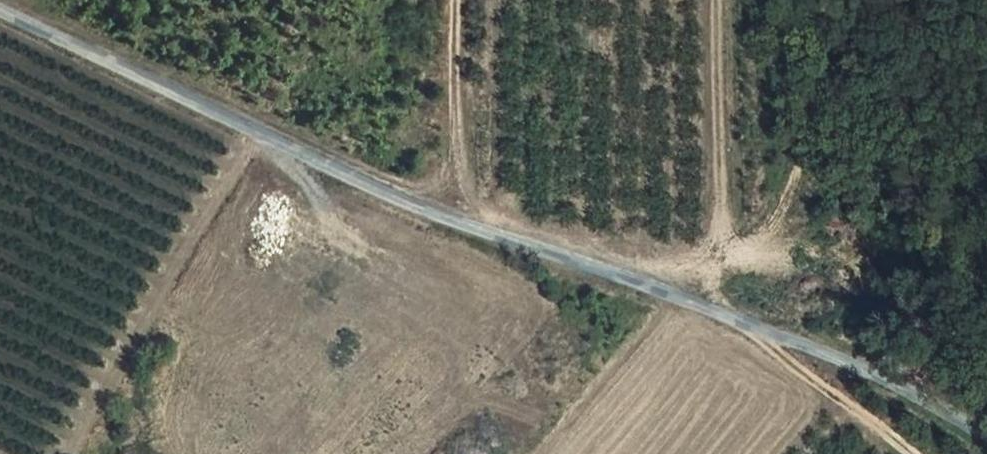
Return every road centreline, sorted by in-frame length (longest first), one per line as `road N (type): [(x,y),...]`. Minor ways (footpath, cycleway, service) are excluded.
road 1 (unclassified): [(0,6),(427,210),(761,330),(986,439)]
road 2 (track): [(692,302),(710,256),(758,243),(781,214),(833,77),(839,0)]
road 3 (track): [(710,256),(721,171),(715,0)]
road 4 (track): [(448,216),(457,148),(455,0)]
road 5 (track): [(761,330),(928,453)]

